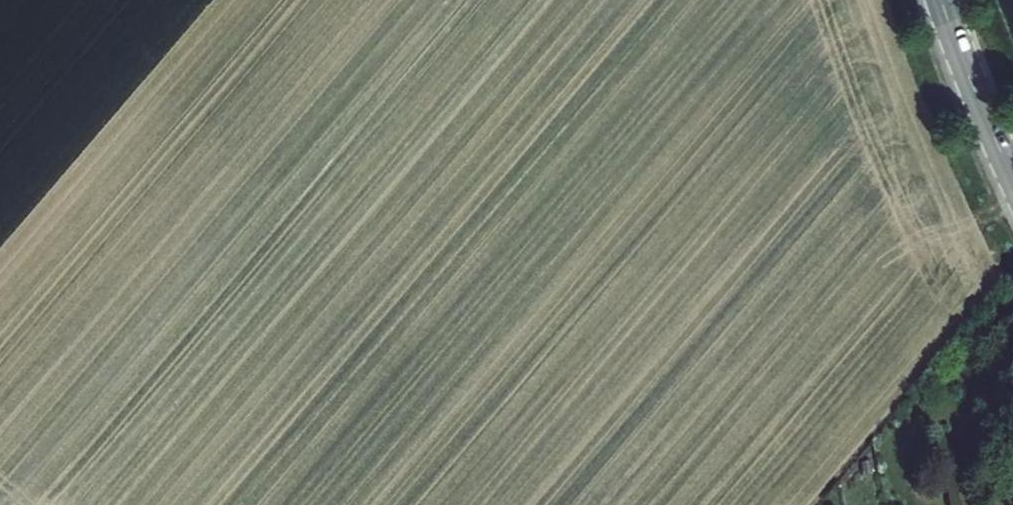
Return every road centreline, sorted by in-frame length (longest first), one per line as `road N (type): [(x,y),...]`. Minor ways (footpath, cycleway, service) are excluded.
road 1 (secondary): [(1012,178),(944,0)]

